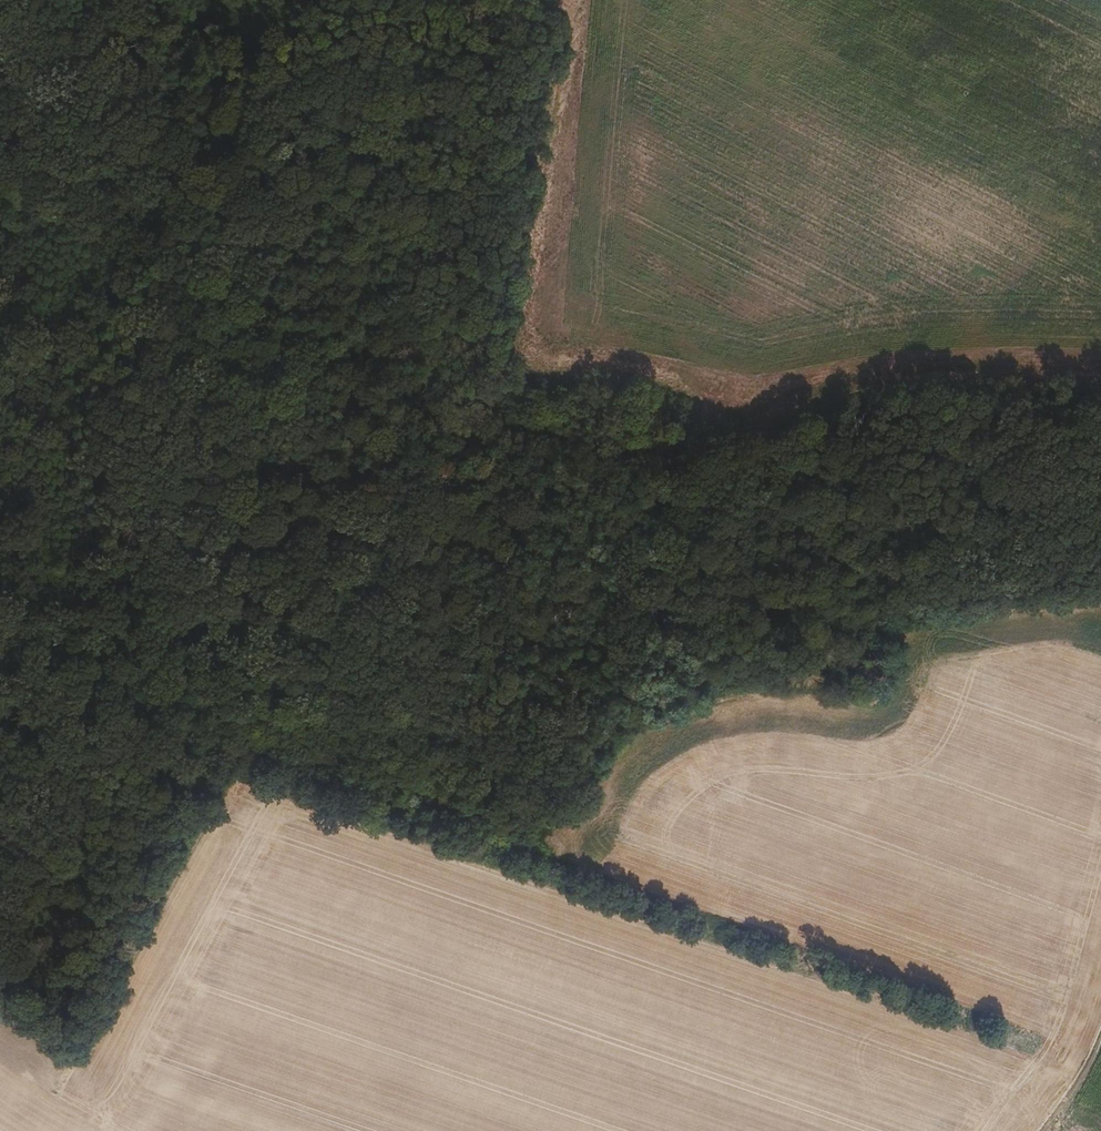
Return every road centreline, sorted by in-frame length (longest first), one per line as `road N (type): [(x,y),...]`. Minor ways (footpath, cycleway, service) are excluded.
road 1 (track): [(0,331),(178,409),(524,444),(670,467),(879,393),(1100,398)]

